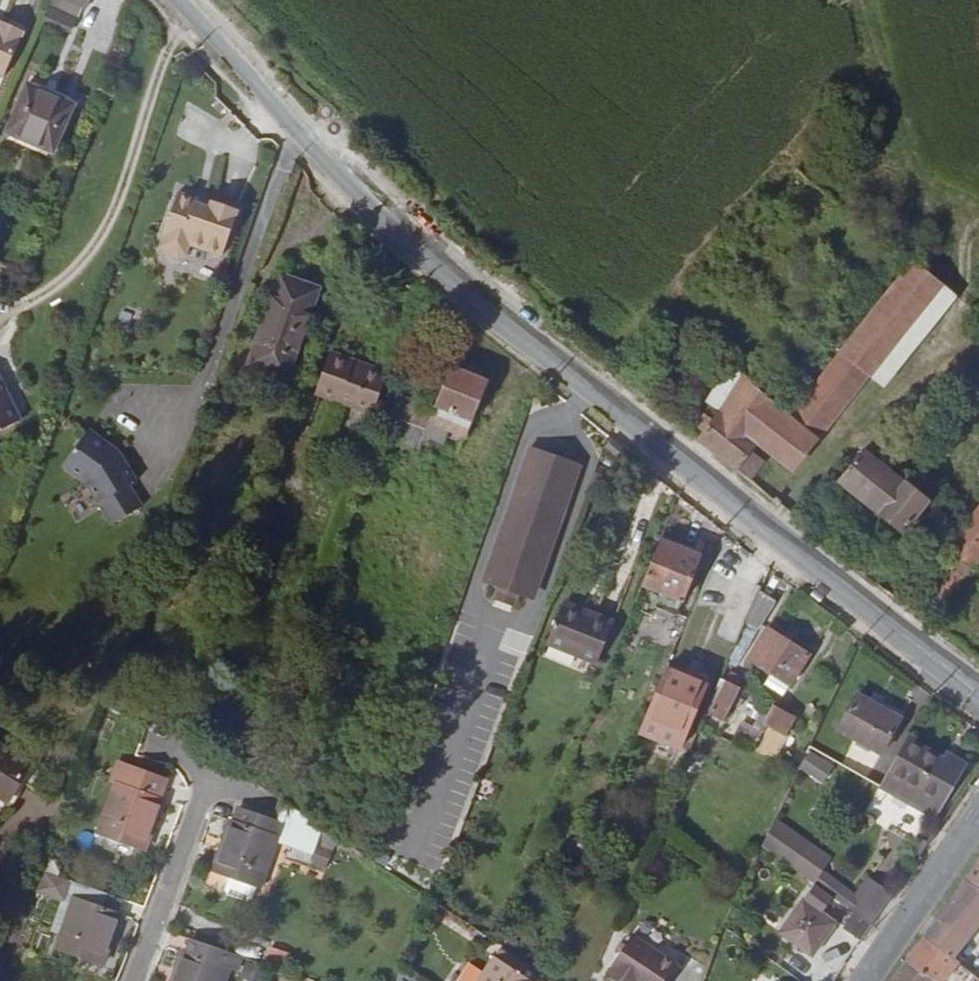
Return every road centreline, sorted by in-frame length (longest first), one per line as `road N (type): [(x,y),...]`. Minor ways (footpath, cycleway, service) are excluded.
road 1 (secondary): [(181,0),(431,265),(978,699)]
road 2 (residential): [(203,788),(131,980)]
road 3 (unclassified): [(863,980),(978,814)]

